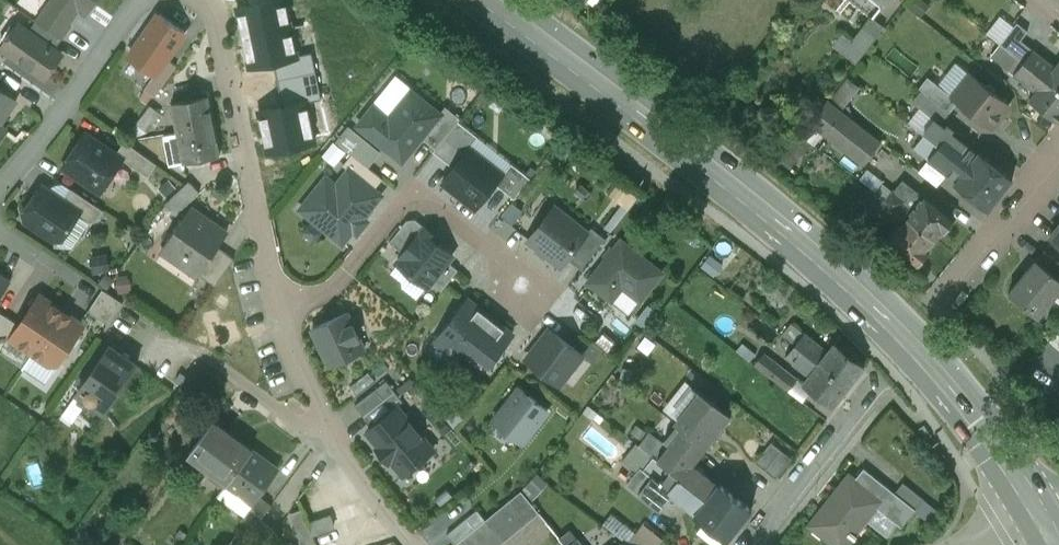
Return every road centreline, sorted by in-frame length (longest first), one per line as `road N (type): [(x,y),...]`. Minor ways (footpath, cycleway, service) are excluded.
road 1 (primary): [(487,0),(822,261),(922,354),(995,443),(1053,534)]
road 2 (residential): [(281,309),(334,289),(403,204),(428,200),(494,253),(526,292)]
road 3 (residential): [(281,309),(213,0)]
road 4 (residential): [(410,544),(326,424),(281,309)]
road 5 (residential): [(143,0),(0,187)]
road 6 (residential): [(751,544),(882,382)]
road 7 (residential): [(943,307),(1058,163)]

